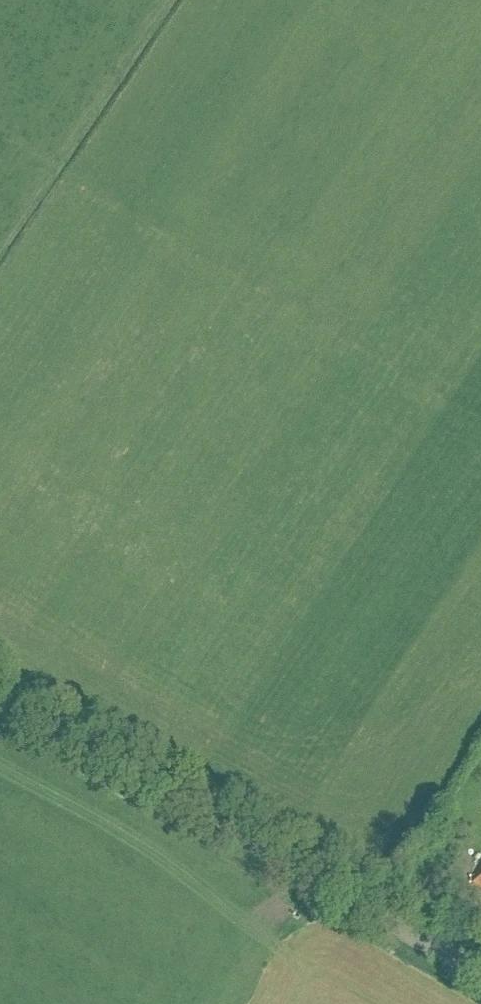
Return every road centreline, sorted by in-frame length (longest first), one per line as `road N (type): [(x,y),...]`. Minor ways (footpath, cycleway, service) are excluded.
road 1 (tertiary): [(480,979),(0,702)]

